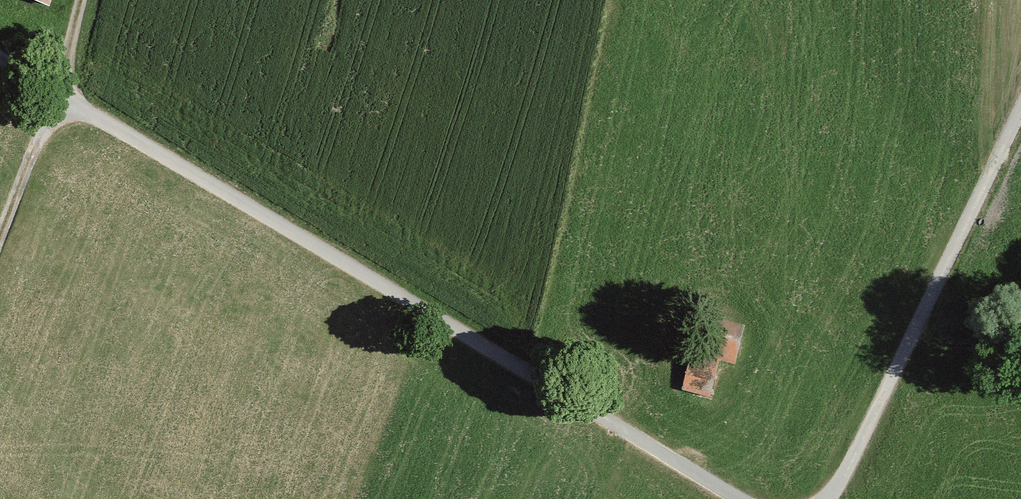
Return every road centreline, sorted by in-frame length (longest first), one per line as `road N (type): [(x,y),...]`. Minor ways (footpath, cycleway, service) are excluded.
road 1 (track): [(738,498),(64,96)]
road 2 (track): [(1020,114),(829,498)]
road 3 (track): [(64,96),(0,257)]

